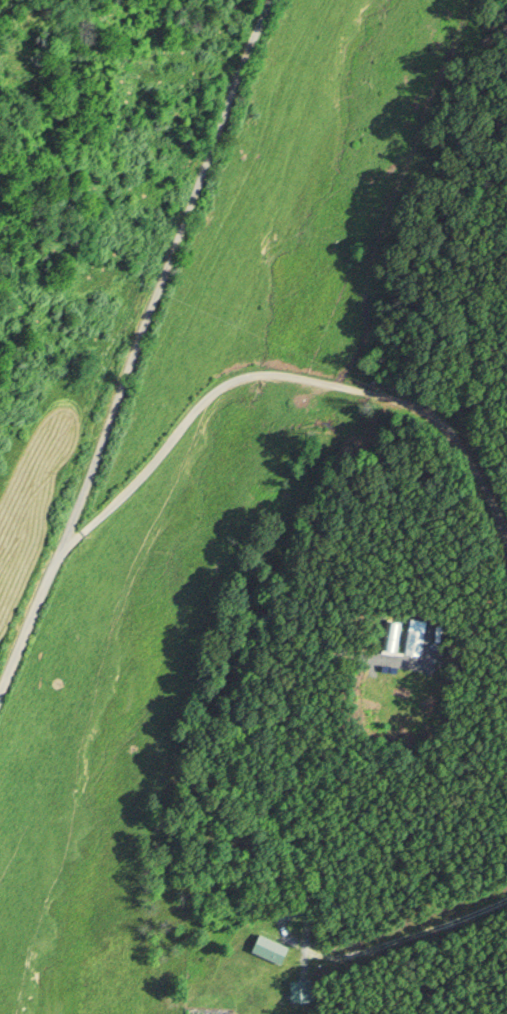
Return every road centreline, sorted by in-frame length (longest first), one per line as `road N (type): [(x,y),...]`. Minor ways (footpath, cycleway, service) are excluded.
road 1 (residential): [(270,0),(236,73),(66,545),(0,694)]
road 2 (residential): [(506,542),(472,464),(428,413),(394,397),(270,374),(206,398),(115,503),(66,545)]

